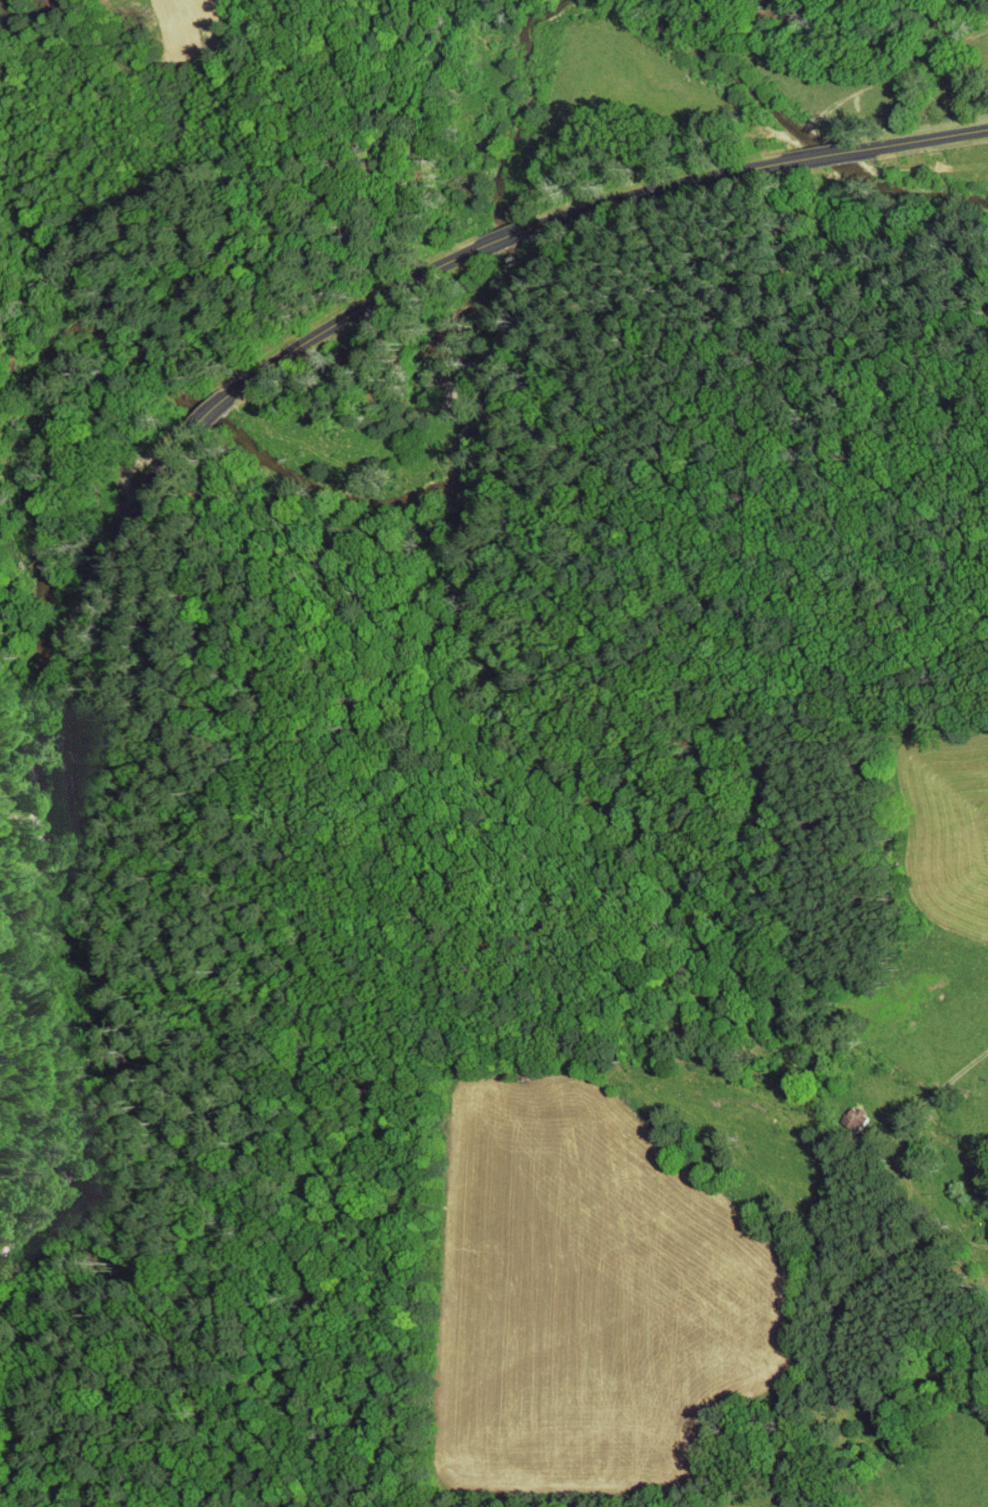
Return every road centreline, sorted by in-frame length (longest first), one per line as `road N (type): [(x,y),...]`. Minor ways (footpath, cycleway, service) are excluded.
road 1 (secondary): [(0,1290),(68,1237),(119,1145),(123,1047),(76,809),(70,715),(87,611),(128,508),(151,473),(281,358),(384,295),(504,239),(642,193),(987,130)]

